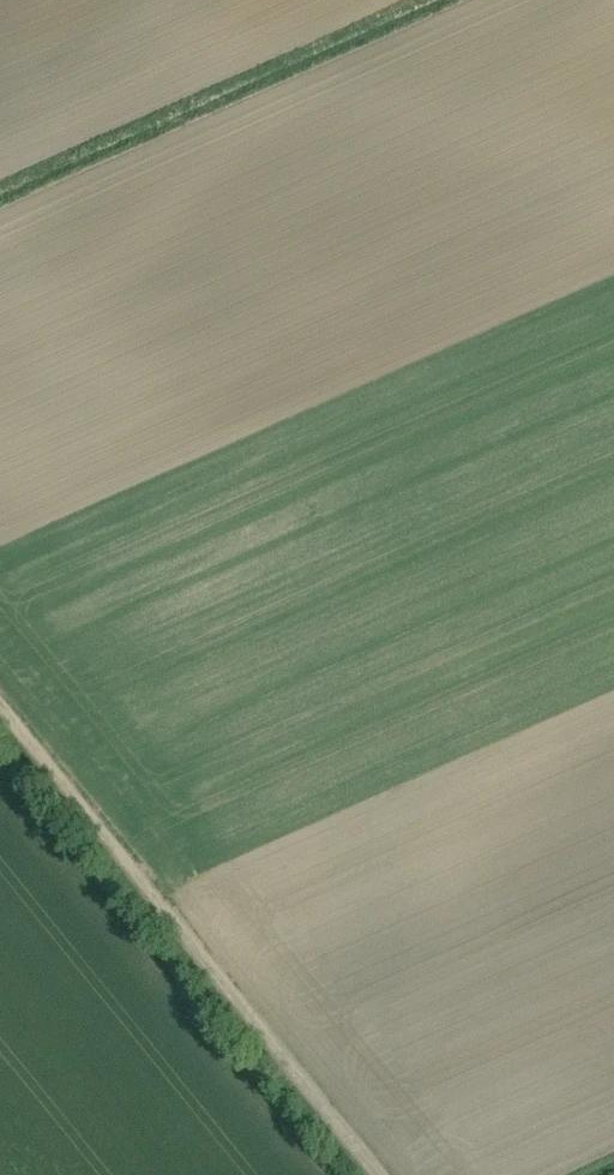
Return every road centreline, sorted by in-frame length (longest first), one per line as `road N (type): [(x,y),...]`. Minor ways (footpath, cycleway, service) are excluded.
road 1 (track): [(369,1174),(0,715)]

